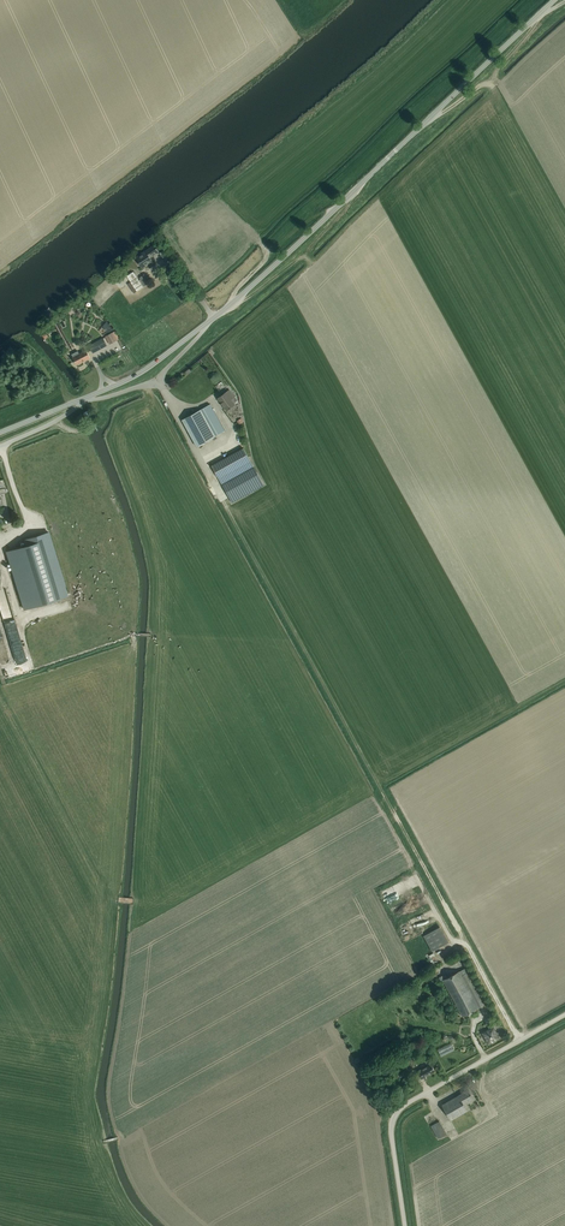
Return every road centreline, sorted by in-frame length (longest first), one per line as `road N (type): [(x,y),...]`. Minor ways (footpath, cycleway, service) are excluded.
road 1 (track): [(519,1039),(157,380)]
road 2 (unclassified): [(0,432),(127,380),(208,322),(555,0)]
road 3 (unclassified): [(405,1225),(390,1127),(401,1107),(564,1013)]

